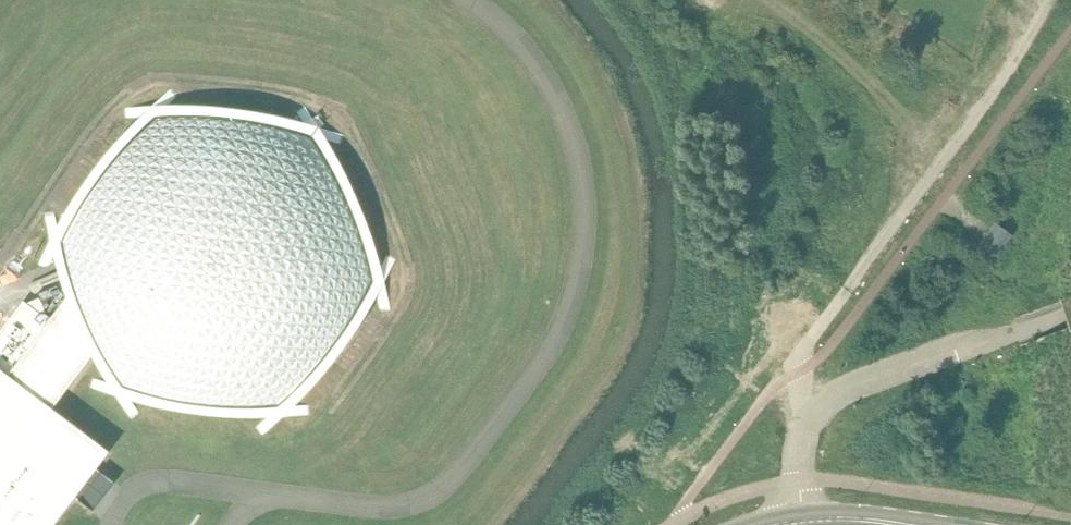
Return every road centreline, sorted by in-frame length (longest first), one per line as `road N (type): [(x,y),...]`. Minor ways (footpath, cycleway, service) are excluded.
road 1 (unclassified): [(803,520),(799,449),(823,403),(856,384),(1070,313)]

